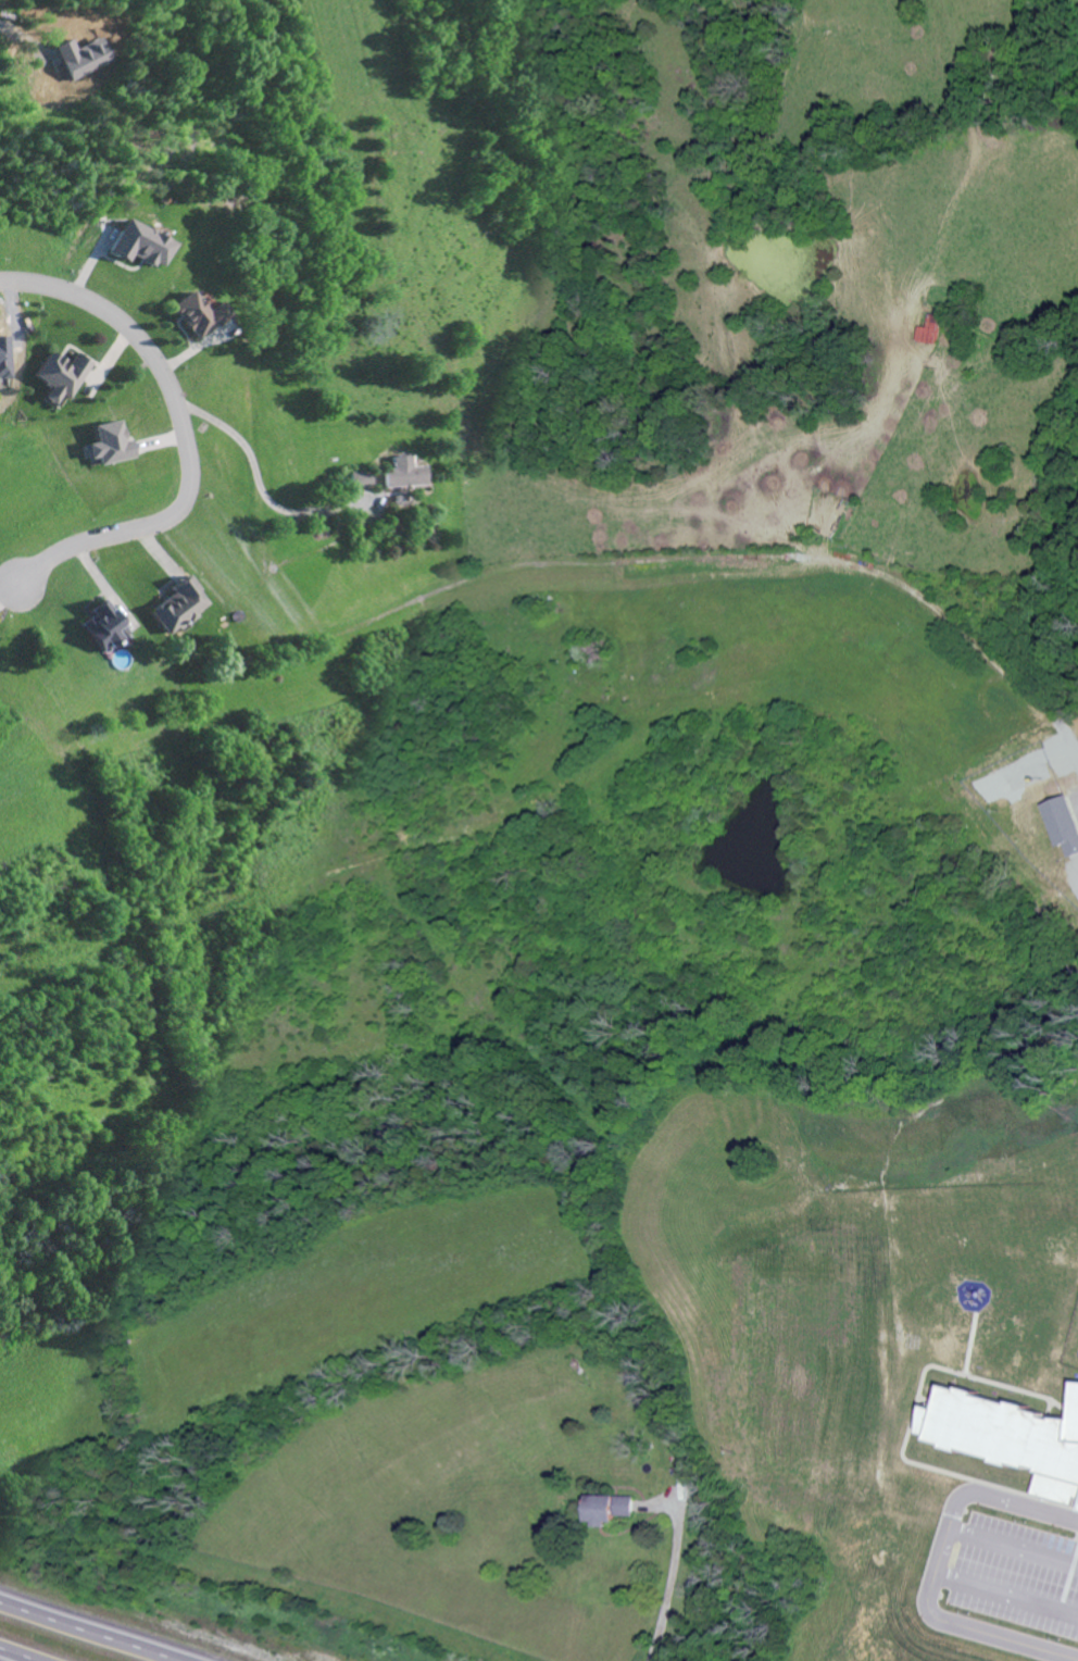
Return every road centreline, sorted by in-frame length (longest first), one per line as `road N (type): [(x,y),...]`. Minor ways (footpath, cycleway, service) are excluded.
road 1 (residential): [(0,280),(87,295),(141,339),(177,403),(191,477),(183,507),(160,523),(73,544),(20,583)]
road 2 (trunk): [(185,1660),(0,1598)]

